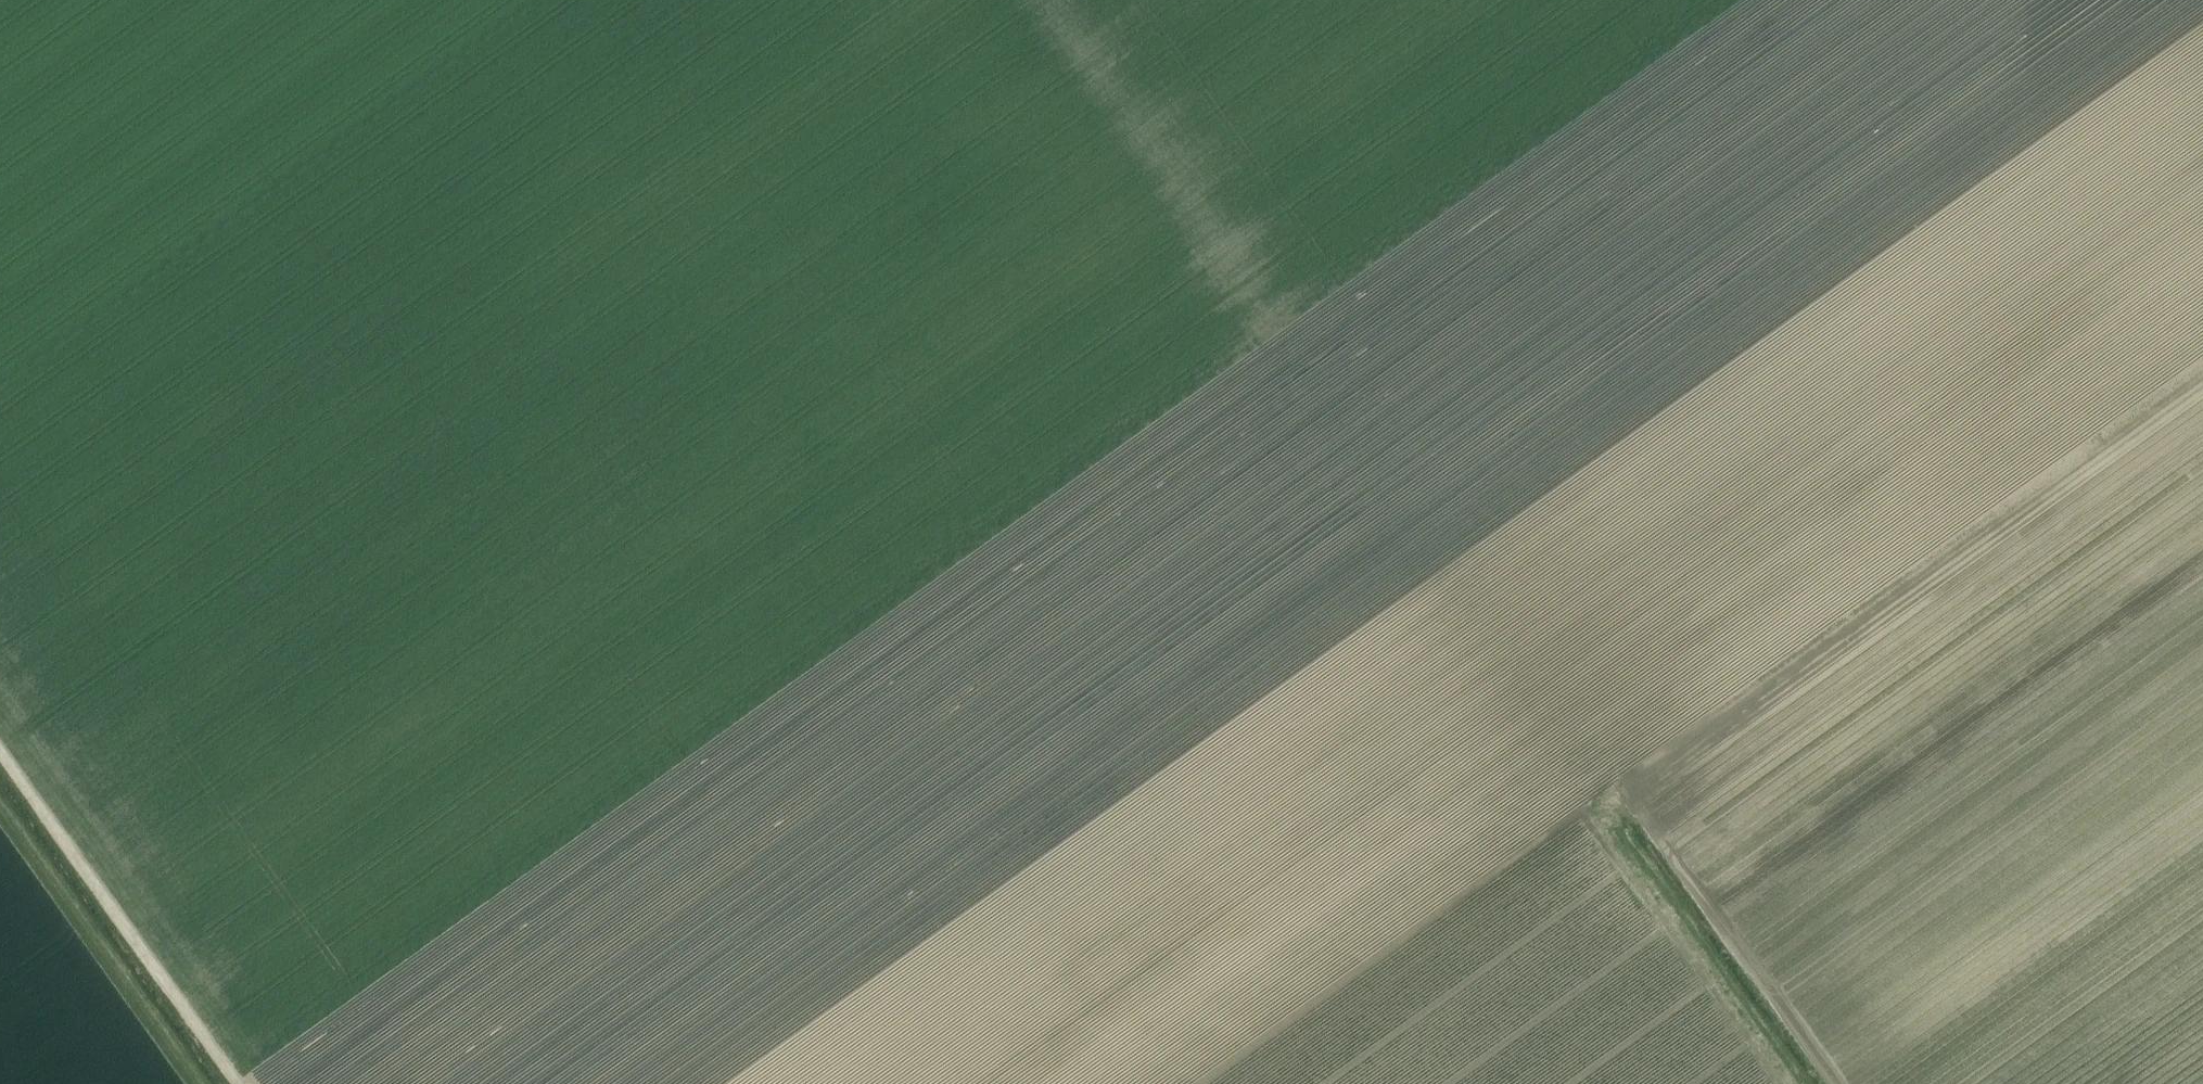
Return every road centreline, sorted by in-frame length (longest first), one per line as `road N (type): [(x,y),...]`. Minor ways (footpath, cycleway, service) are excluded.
road 1 (track): [(0,749),(239,1083)]

